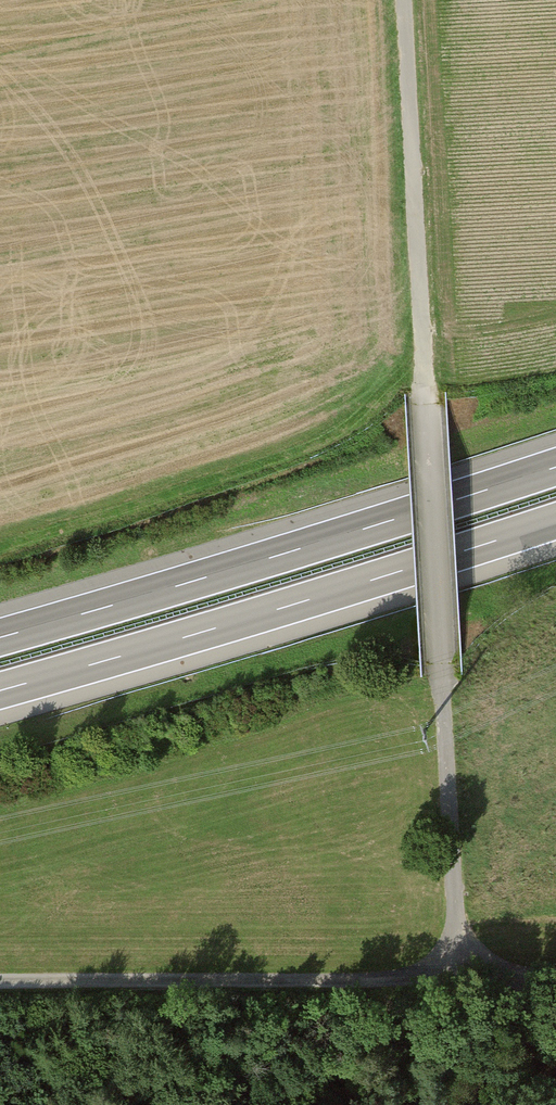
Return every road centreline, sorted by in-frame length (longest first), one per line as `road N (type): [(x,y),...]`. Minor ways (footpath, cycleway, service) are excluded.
road 1 (track): [(538,1104),(475,973),(456,910),(404,0)]
road 2 (motorway): [(555,467),(0,637)]
road 3 (motorway): [(0,690),(555,520)]
road 4 (track): [(0,986),(555,977)]

